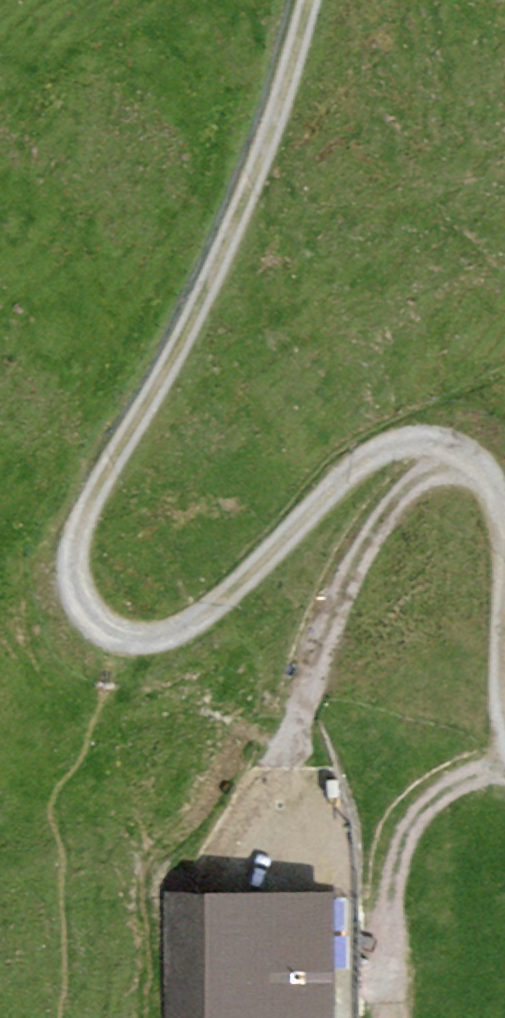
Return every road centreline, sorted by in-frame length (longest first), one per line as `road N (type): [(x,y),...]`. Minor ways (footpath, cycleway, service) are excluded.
road 1 (track): [(118,635),(100,625),(77,590),(84,516),(247,181),(306,0)]
road 2 (track): [(504,509),(496,486),(454,449),(437,443),(389,448),(359,466),(199,617),(156,637),(118,635)]
road 3 (track): [(393,1017),(390,932),(404,842),(450,786),(504,766)]
road 4 (track): [(504,713),(504,583)]

